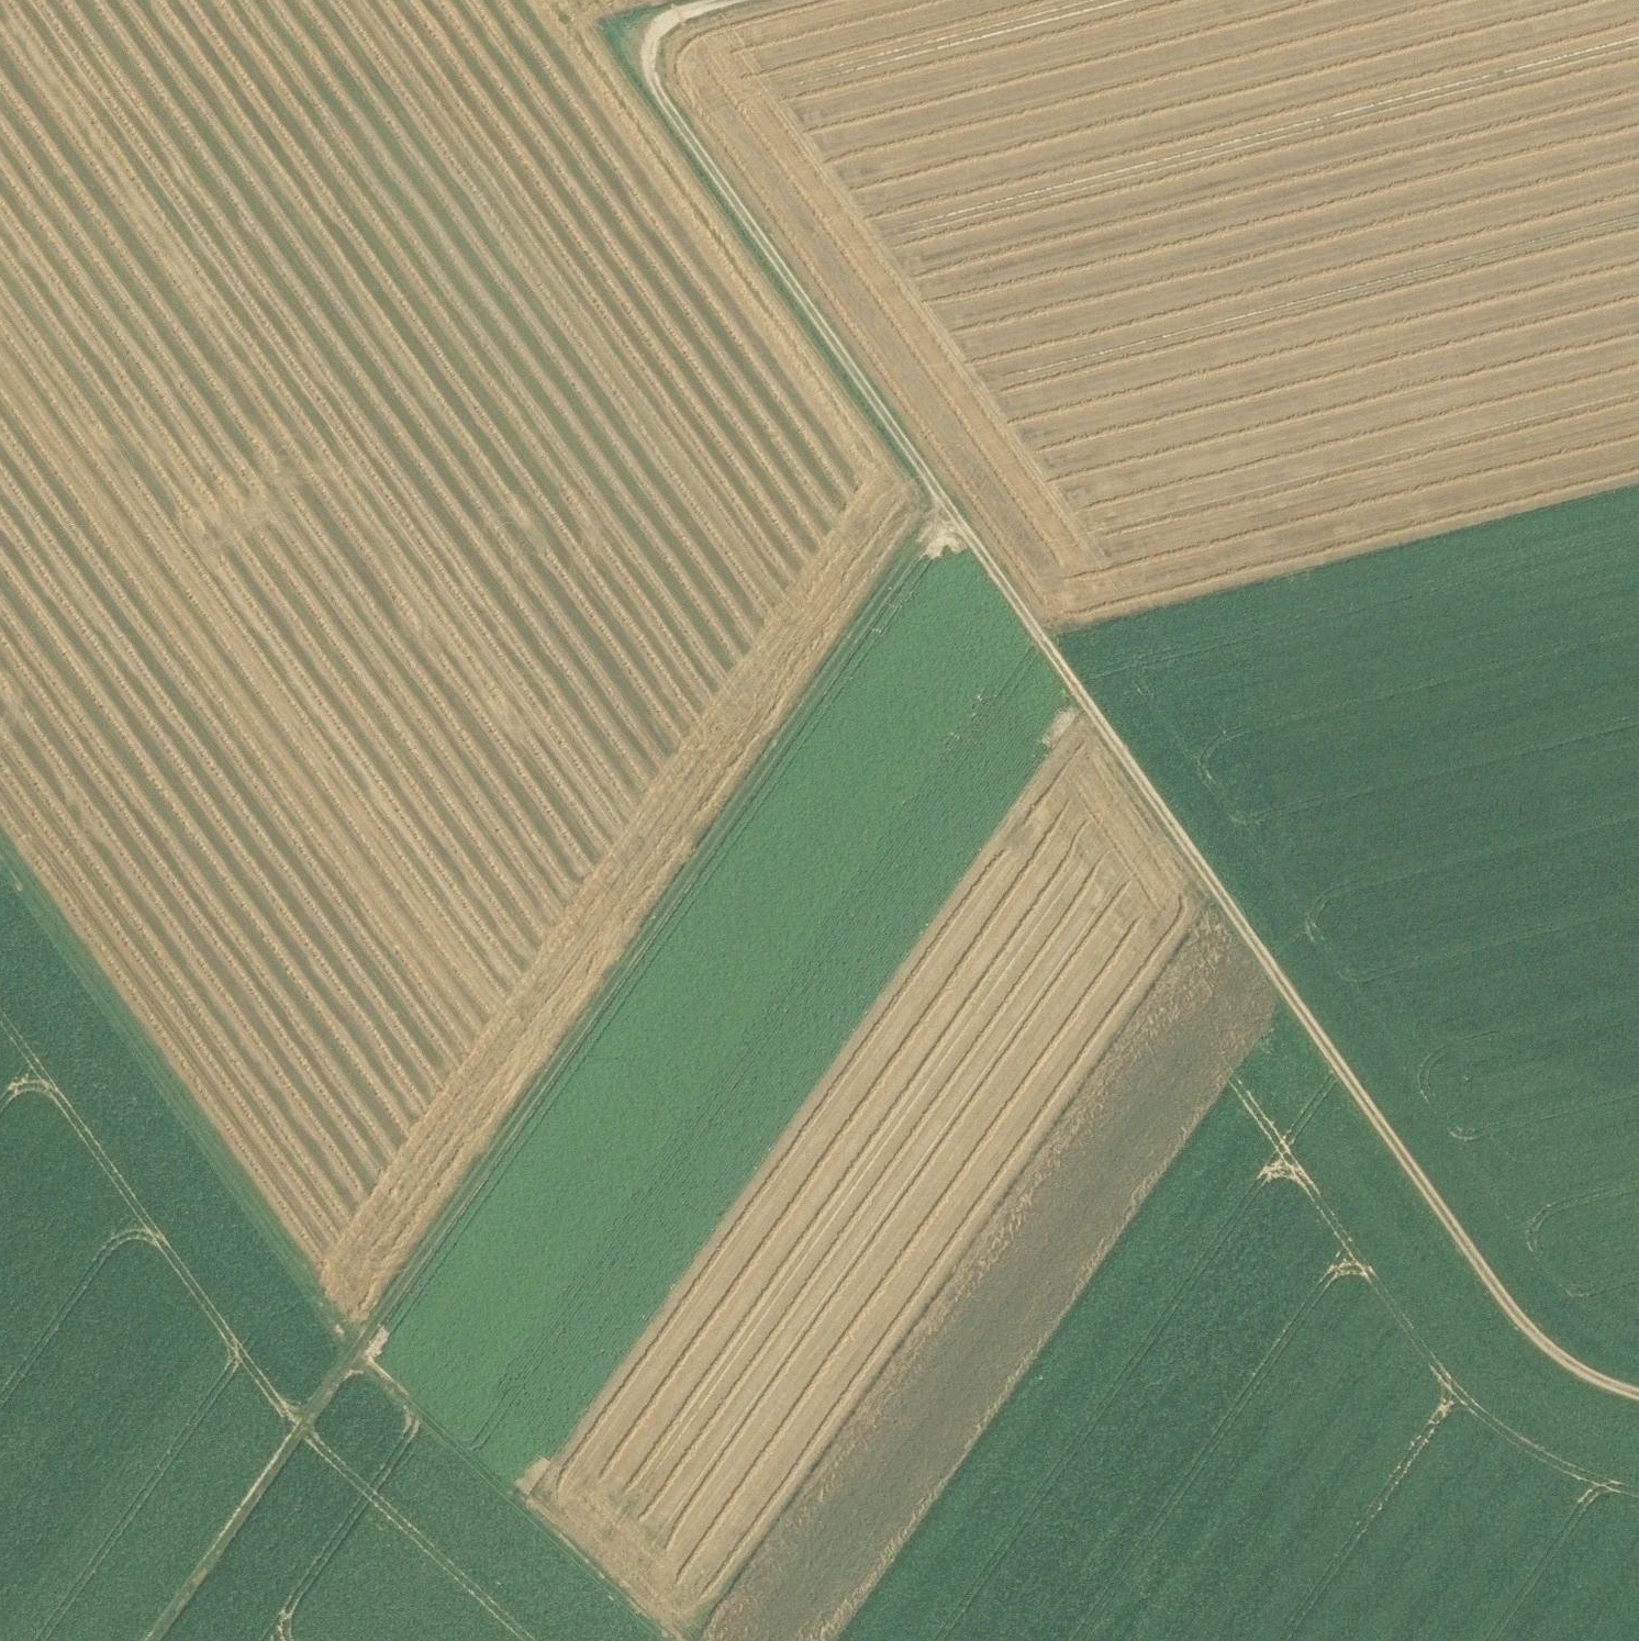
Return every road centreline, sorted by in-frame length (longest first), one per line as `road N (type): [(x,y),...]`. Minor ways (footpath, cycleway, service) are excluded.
road 1 (track): [(730,0),(659,27),(643,50),(647,75),(1511,1311),(1569,1367),(1638,1395)]
road 2 (track): [(947,511),(905,564),(835,693),(183,1640)]
road 3 (track): [(0,854),(366,1373),(659,1640)]

